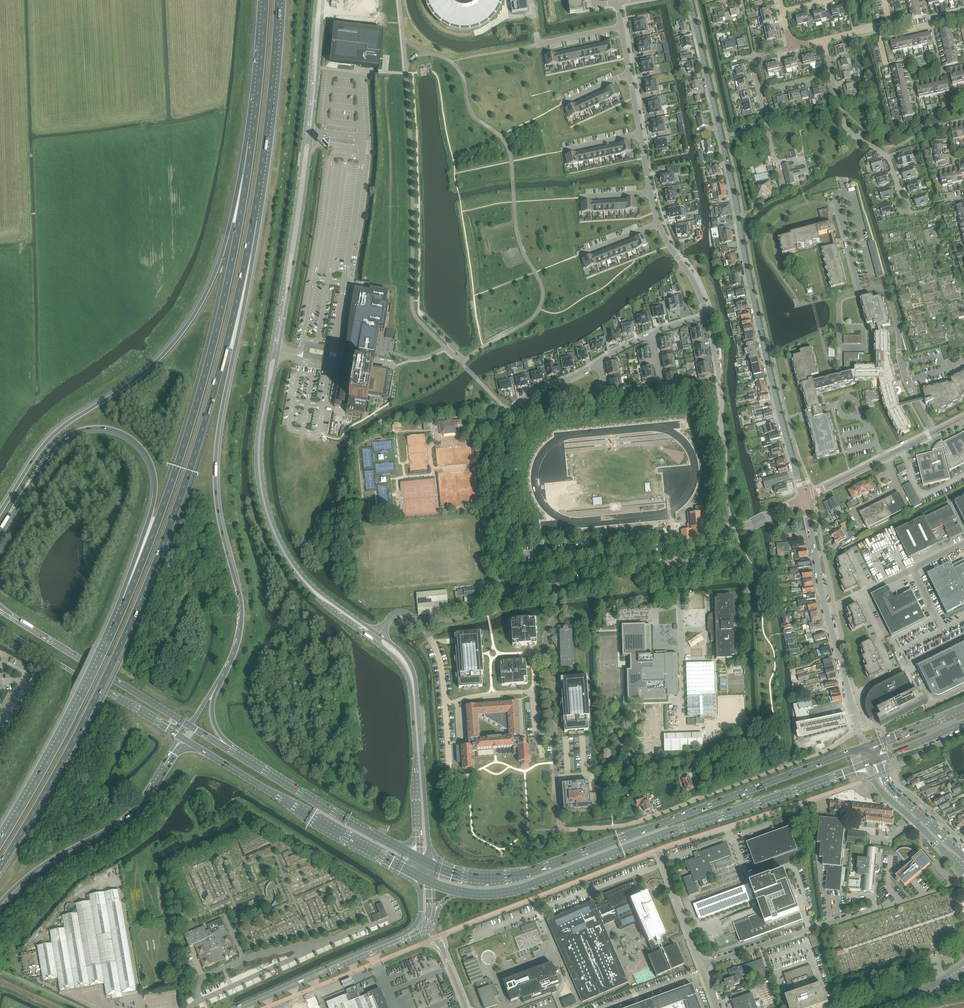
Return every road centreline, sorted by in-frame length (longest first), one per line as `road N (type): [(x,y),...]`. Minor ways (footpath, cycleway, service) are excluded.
road 1 (motorway): [(0,867),(94,704),(171,525),(209,413),(254,220)]
road 2 (tertiary): [(804,498),(690,0)]
road 3 (motorway): [(250,141),(236,243),(195,411),(125,599)]
road 4 (motorway): [(222,677),(242,610),(219,514),(216,448),(254,220)]
road 5 (motorway): [(250,141),(216,270),(192,318),(143,373),(52,437),(0,513)]
road 6 (secondary): [(865,747),(528,874),(466,876),(430,864)]
road 7 (secondary): [(456,891),(522,890),(868,764)]
road 8 (motorway): [(0,531),(64,438),(94,428),(130,437),(149,458),(155,484),(125,599)]
road 9 (tertiary): [(271,351),(257,445),(272,534),(314,596),(374,642)]
road 10 (tertiary): [(380,635),(313,586),(273,523),(261,454),(278,352)]
road 11 (motorway): [(125,599),(0,841)]
road 12 (residential): [(554,574),(697,560),(804,498)]
road 13 (secondary): [(192,744),(421,877)]
road 14 (tertiary): [(430,864),(416,680),(405,656),(380,635)]
road 15 (tertiary): [(374,642),(402,666),(411,688),(420,859)]
road 16 (residential): [(933,433),(905,381),(886,289),(842,297),(840,327)]
road 17 (motorway): [(254,220),(280,0)]
road 18 (tertiary): [(278,352),(312,136)]
road 19 (tertiary): [(304,136),(271,351)]
road 20 (residential): [(554,574),(516,576),(497,557),(491,458),(510,410)]
road 21 (motorway): [(0,904),(51,860),(123,818),(164,769)]
road 22 (secondary): [(420,859),(241,756)]
road 23 (secondary): [(0,627),(168,727)]
road 24 (unclassified): [(883,908),(701,965)]
road 25 (secondary): [(178,719),(20,622)]
road 26 (residential): [(905,207),(890,161),(847,130),(832,74)]
road 27 (residential): [(563,830),(627,825),(715,793)]
road 28 (unclassified): [(827,611),(963,543)]
road 29 (secondary): [(292,985),(425,926)]
road 30 (track): [(531,0),(533,14),(468,34),(441,28),(423,0)]
road 31 (secondary): [(419,920),(292,985)]
road 32 (motorway): [(264,0),(250,141)]
road 33 (residential): [(824,39),(963,16)]
road 34 (residential): [(563,830),(550,691)]
road 35 (residential): [(380,635),(402,613),(422,624),(440,657),(446,703)]
road 36 (tertiary): [(316,0),(304,136)]
road 37 (tertiary): [(312,136),(323,0)]

